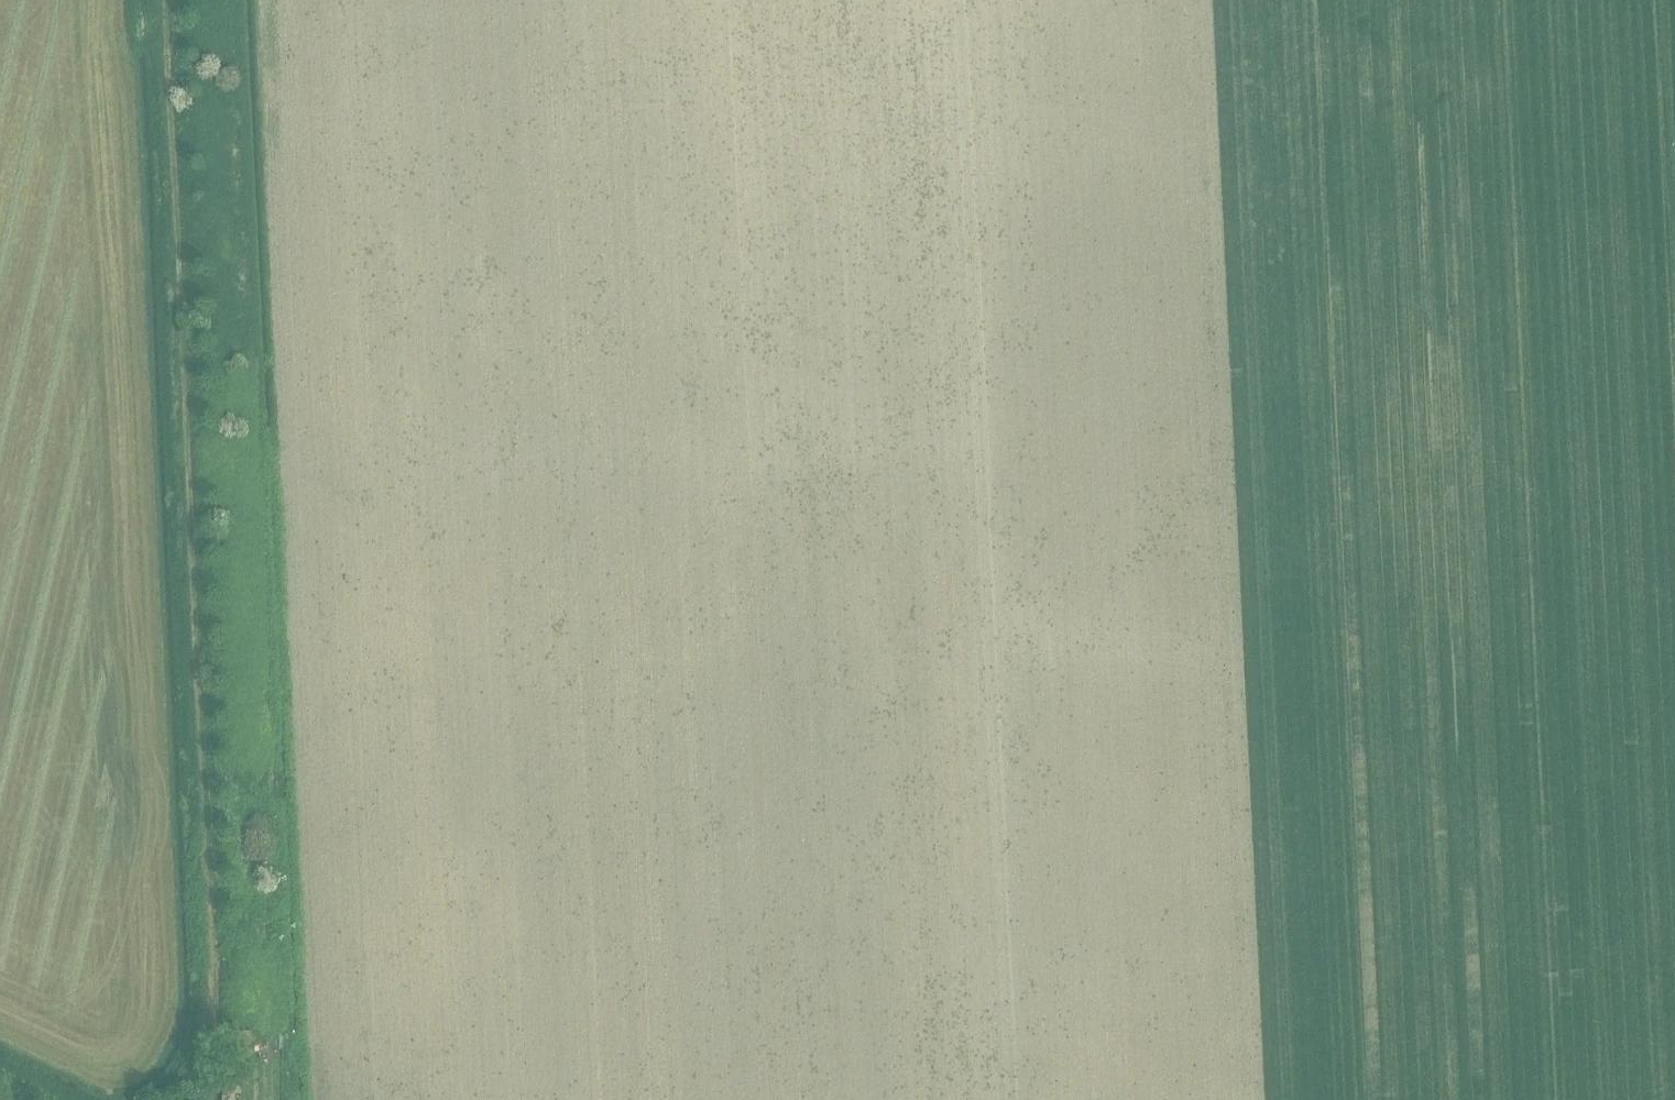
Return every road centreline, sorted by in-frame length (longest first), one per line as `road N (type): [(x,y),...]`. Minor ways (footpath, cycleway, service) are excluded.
road 1 (track): [(165,0),(214,1011),(212,1099)]

